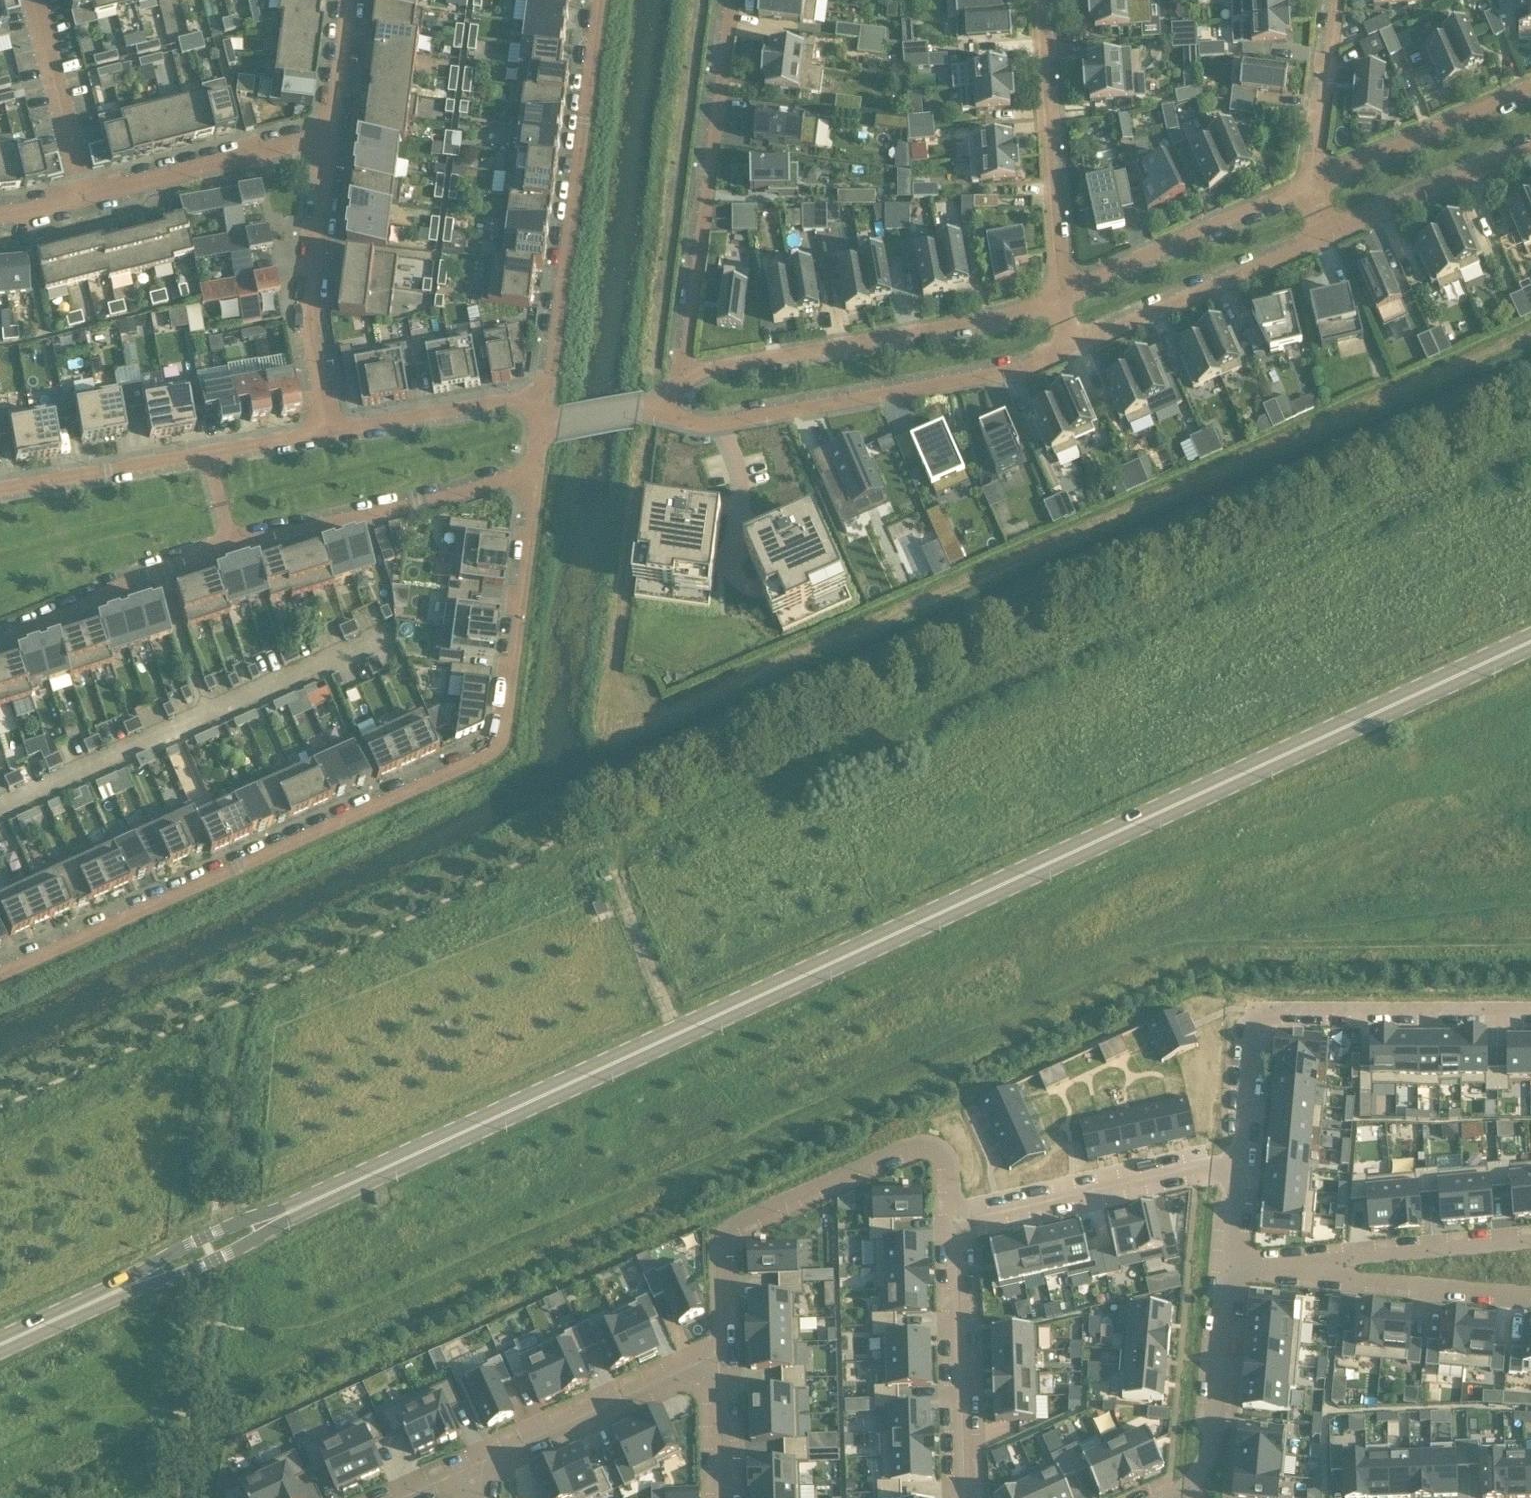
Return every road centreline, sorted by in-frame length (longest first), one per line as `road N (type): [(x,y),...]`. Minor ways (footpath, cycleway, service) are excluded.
road 1 (primary): [(0,1346),(1530,643)]
road 2 (residential): [(0,971),(483,756),(502,724),(535,469)]
road 3 (residential): [(721,1354),(717,1249),(727,1226),(918,1140),(939,1144),(953,1161),(954,1229)]
road 4 (residential): [(1530,1015),(1244,1012),(1234,1166)]
road 5 (residential): [(673,402),(690,421),(711,425),(1031,366),(1076,347)]
road 6 (residential): [(597,0),(543,392)]
road 7 (residential): [(1058,291),(1008,318),(679,377)]
road 8 (residential): [(679,377),(732,0)]
road 9 (residential): [(326,139),(0,213)]
road 10 (residential): [(232,546),(535,469)]
road 11 (residential): [(1228,1268),(1530,1236)]
road 12 (residential): [(1530,1297),(1228,1268)]
road 13 (residential): [(330,429),(311,319),(326,139)]
road 14 (residential): [(1058,291),(1036,0)]
road 15 (residential): [(954,1229),(1234,1166)]
road 16 (residential): [(1076,347),(1329,233)]
road 17 (residential): [(470,1467),(721,1354)]
road 18 (residential): [(1312,187),(1058,291)]
road 19 (residential): [(954,1229),(965,1497)]
road 20 (residential): [(0,640),(232,546)]
road 21 (residential): [(1530,88),(1312,187)]
road 22 (residential): [(1189,1492),(1209,1456),(1228,1268)]
road 23 (residential): [(1329,233),(1530,153)]
road 24 (residential): [(543,392),(330,429)]
road 25 (residential): [(205,452),(0,494)]
road 26 (residential): [(1335,0),(1312,187)]
road 27 (residential): [(724,1497),(721,1354)]
road 28 (residential): [(326,139),(346,0)]
road 29 (residential): [(540,428),(673,402)]
road 30 (residential): [(330,429),(205,452)]

